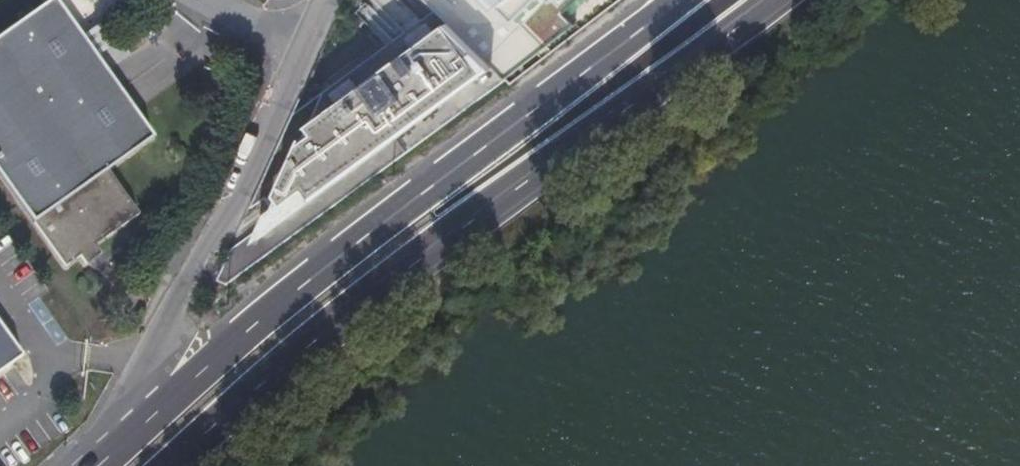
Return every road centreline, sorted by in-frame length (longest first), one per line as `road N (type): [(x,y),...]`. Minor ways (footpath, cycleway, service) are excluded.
road 1 (primary): [(171,465),(399,272),(758,0)]
road 2 (primary): [(685,0),(251,332),(111,458)]
road 3 (unclassified): [(325,0),(111,458)]

